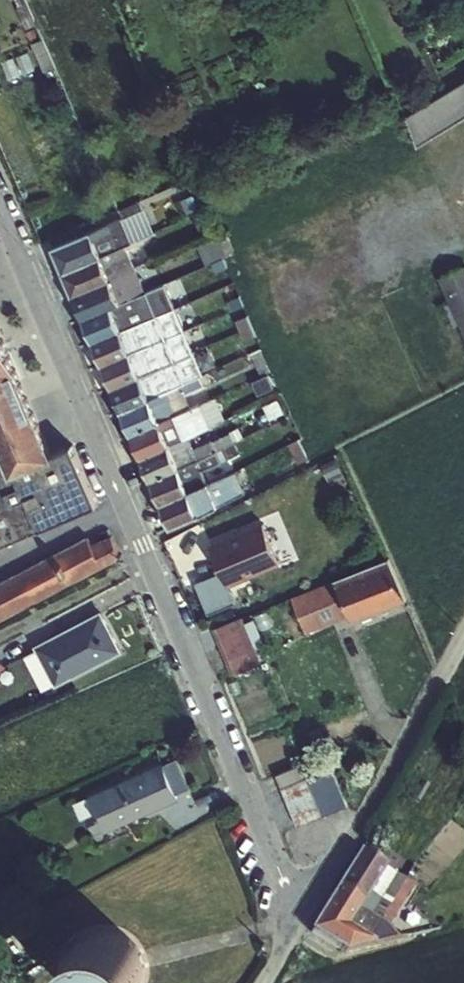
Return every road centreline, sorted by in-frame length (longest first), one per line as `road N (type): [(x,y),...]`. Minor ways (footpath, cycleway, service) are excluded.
road 1 (unclassified): [(305,915),(257,822),(0,210)]
road 2 (unclassified): [(305,915),(463,635)]

